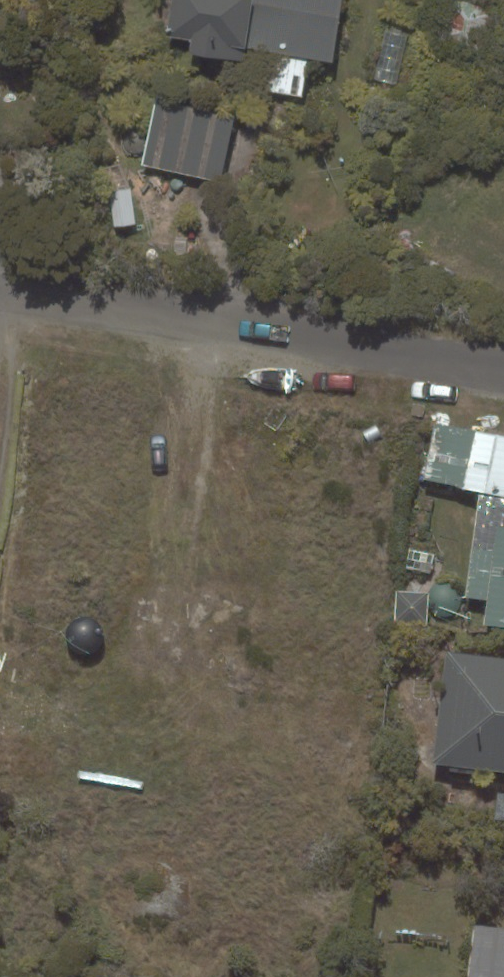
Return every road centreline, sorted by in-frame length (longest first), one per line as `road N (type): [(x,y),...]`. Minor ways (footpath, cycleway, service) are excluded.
road 1 (residential): [(0,291),(503,368)]

